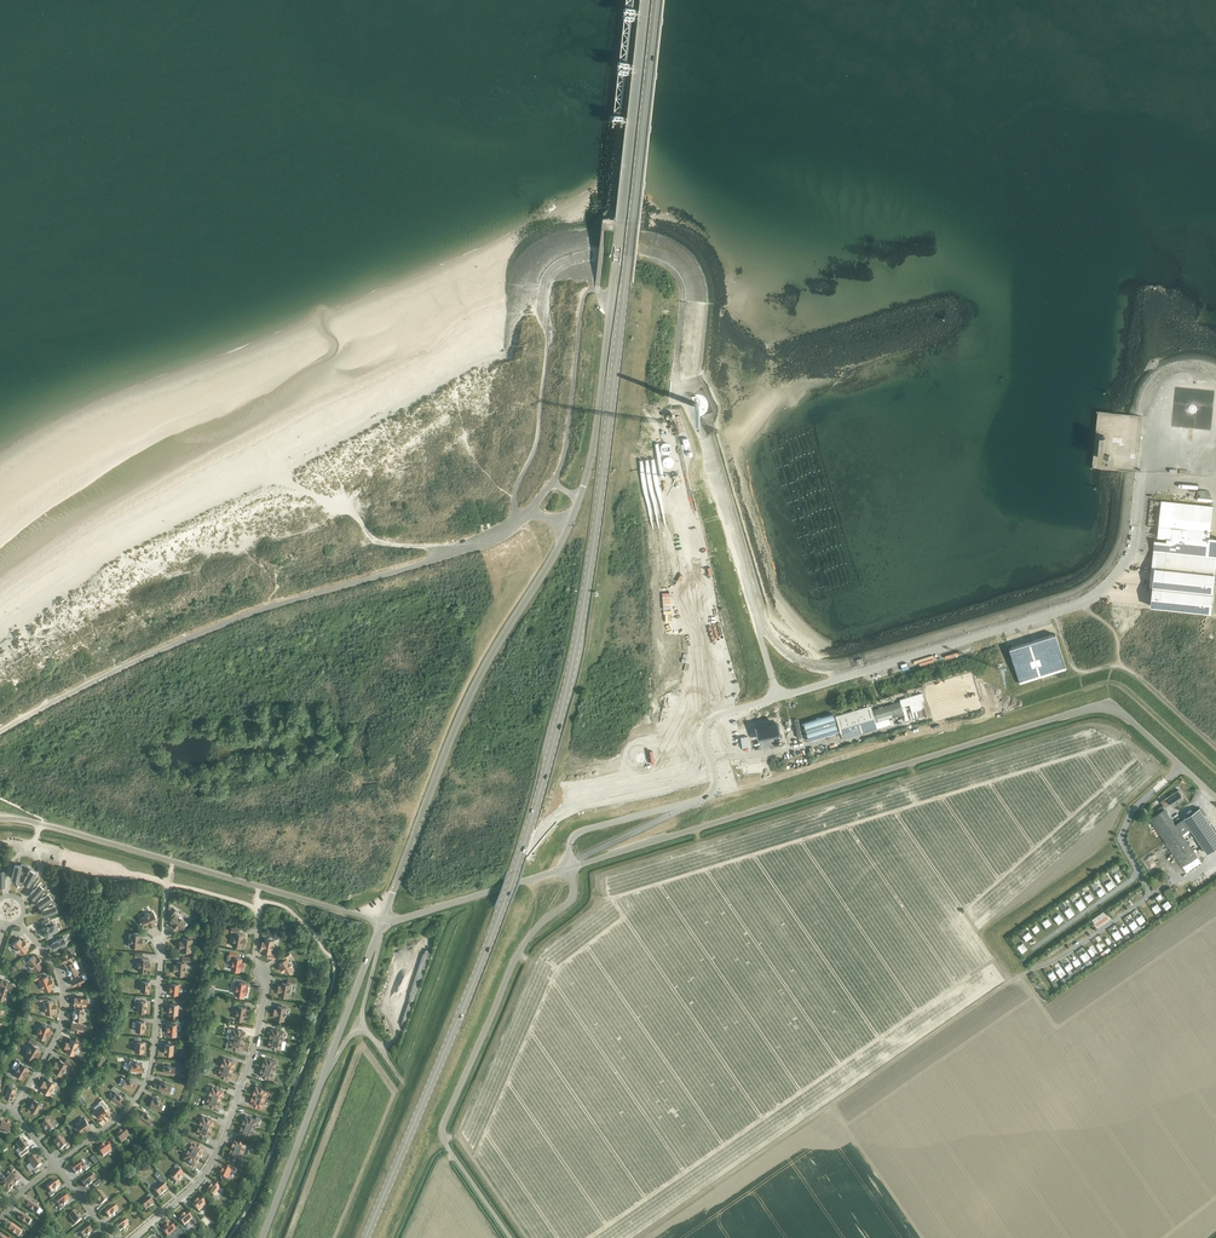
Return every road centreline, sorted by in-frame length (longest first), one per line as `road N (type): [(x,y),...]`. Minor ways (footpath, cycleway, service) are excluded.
road 1 (primary): [(366,1237),(497,922),(563,704),(598,507),(656,0)]
road 2 (unclassified): [(569,867),(570,843),(584,830),(711,795),(716,780),(705,736),(716,717),(1085,604),(1111,587),(1134,547),(1146,419)]
road 3 (unclassified): [(569,867),(1089,709),(1120,714),(1215,798)]
road 4 (unclassified): [(0,733),(168,647),(480,543),(530,512)]
road 5 (unclassified): [(579,497),(601,389),(645,0)]
road 6 (track): [(1032,969),(636,1237)]
road 7 (unclassified): [(382,920),(461,715),(569,524)]
road 8 (unclassified): [(510,1237),(452,1155),(445,1119),(518,953),(571,900),(569,867)]
road 9 (unclassified): [(0,818),(382,920)]
road 10 (unclassified): [(261,1237),(382,920)]
road 11 (residential): [(132,1237),(219,1152),(253,1058),(265,982),(255,957)]
road 12 (unclassified): [(59,1166),(116,1123),(148,1086),(160,936)]
road 13 (unclassified): [(16,1113),(58,1042),(68,1001),(47,952),(17,922)]
road 14 (unclassified): [(382,920),(569,867)]

